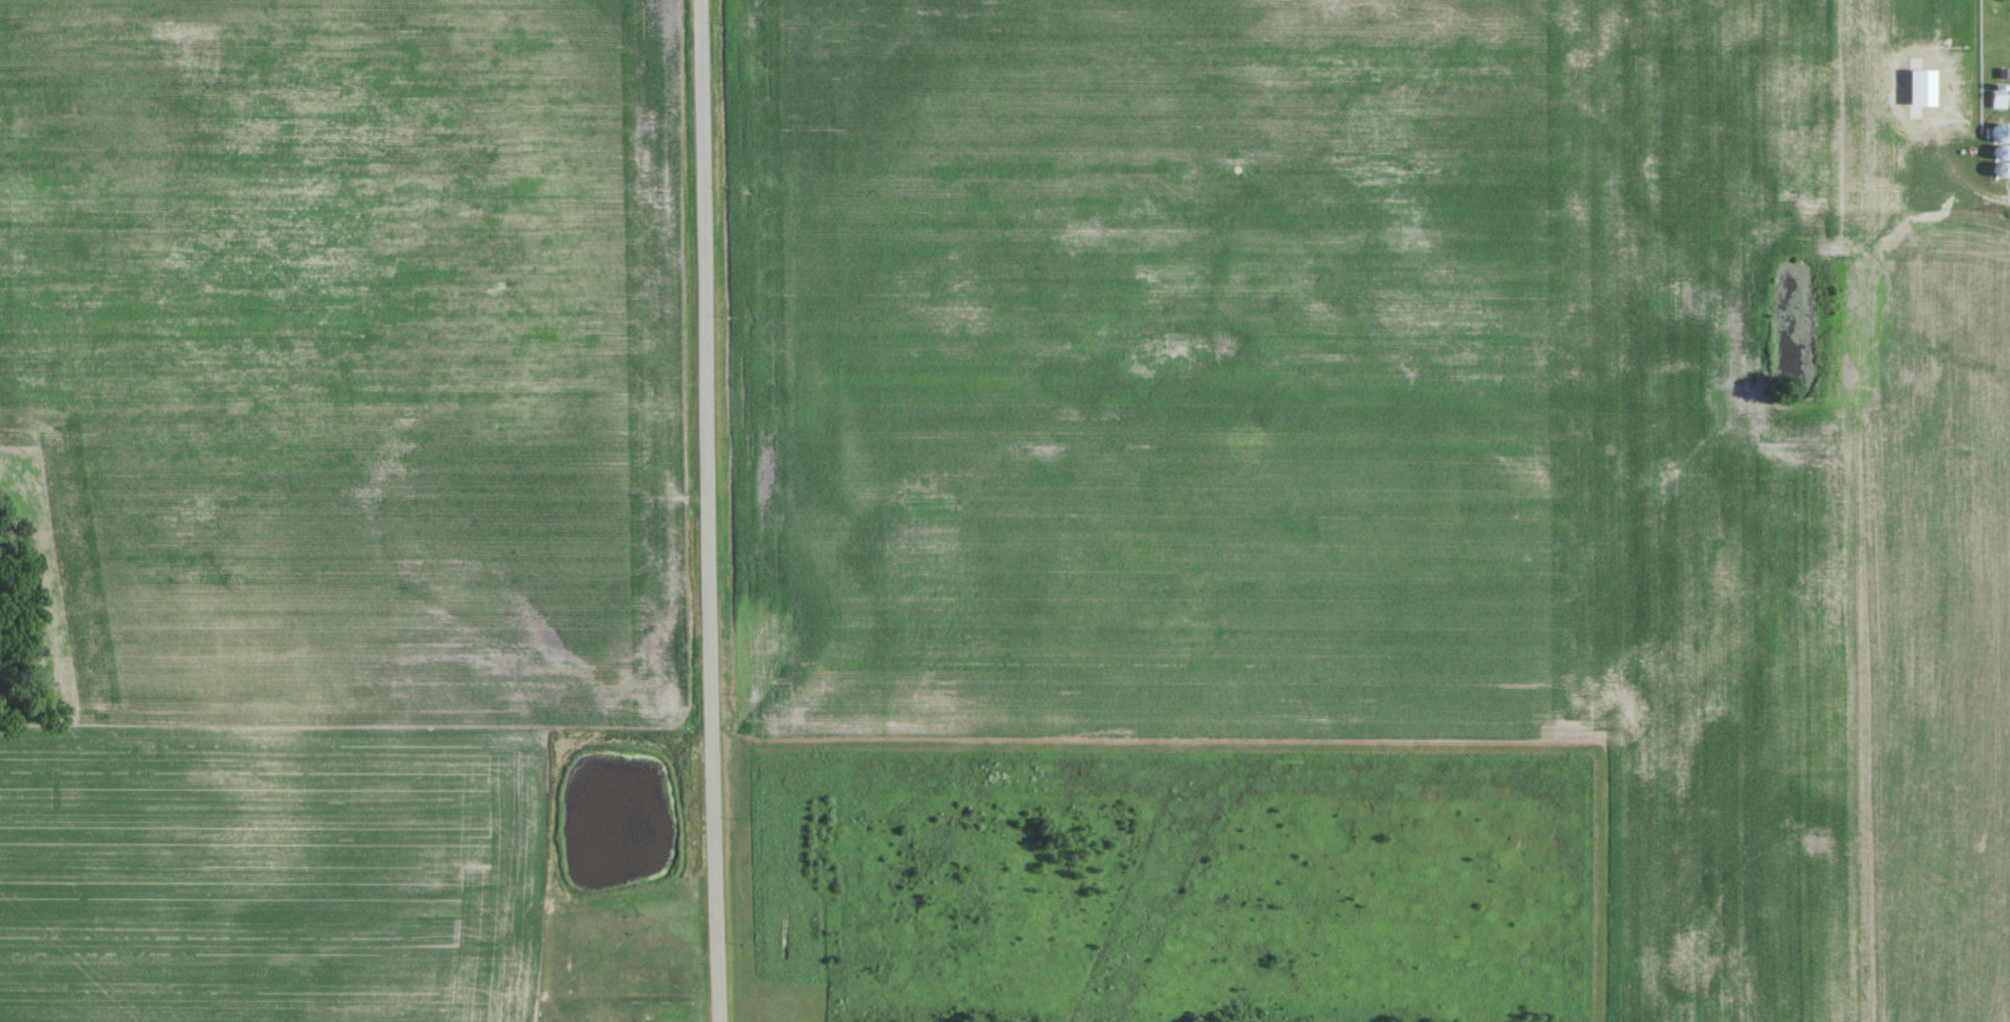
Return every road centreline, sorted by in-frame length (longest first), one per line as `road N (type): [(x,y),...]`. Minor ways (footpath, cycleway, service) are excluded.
road 1 (residential): [(724,1021),(707,0)]

